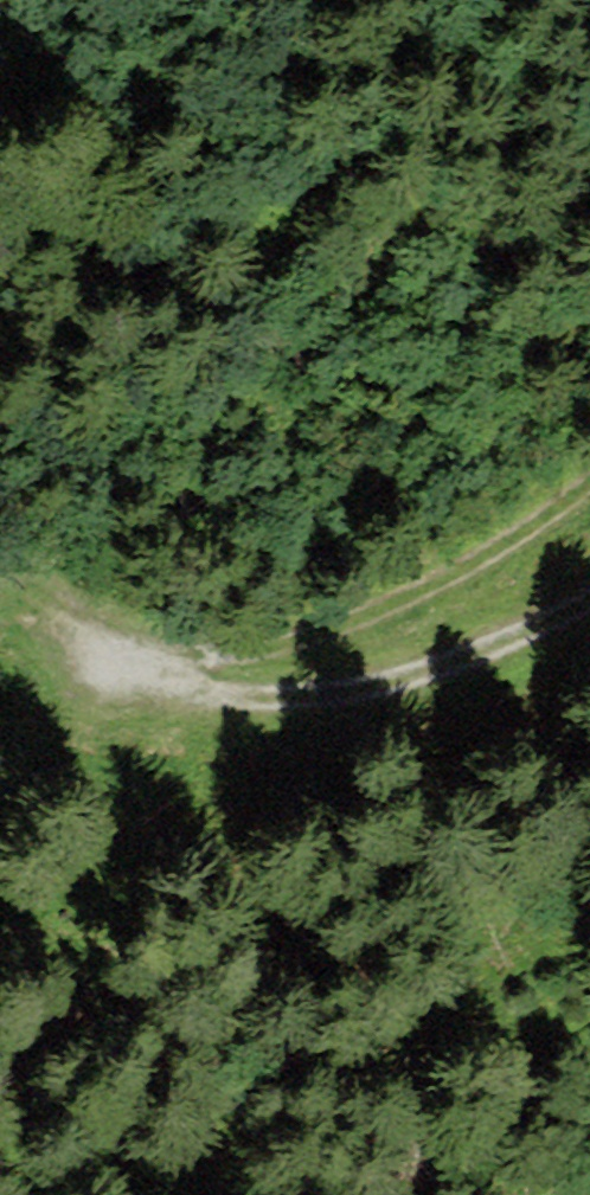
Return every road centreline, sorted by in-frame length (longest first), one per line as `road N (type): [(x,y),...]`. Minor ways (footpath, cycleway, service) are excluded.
road 1 (track): [(589,603),(420,674),(211,685),(125,666),(66,642),(0,579)]
road 2 (track): [(125,666),(346,619),(479,554),(589,475)]

